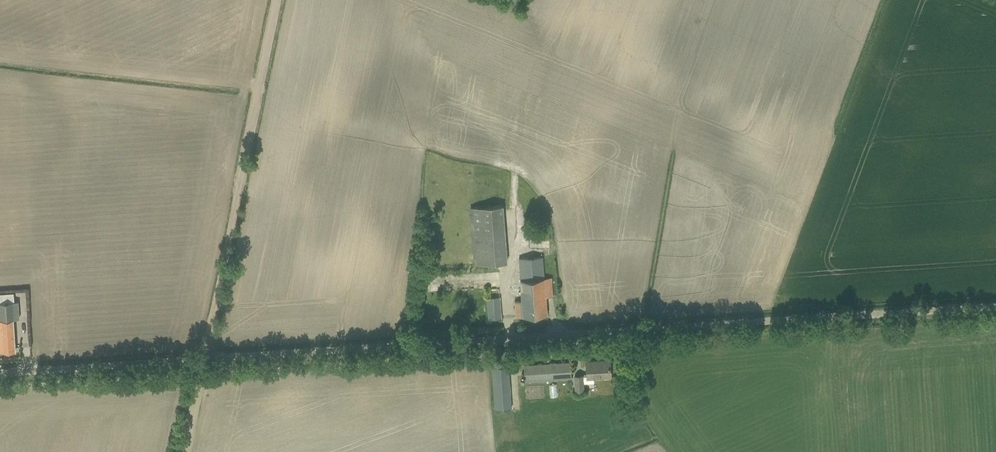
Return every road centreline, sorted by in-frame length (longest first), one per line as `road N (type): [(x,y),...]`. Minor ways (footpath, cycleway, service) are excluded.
road 1 (unclassified): [(0,374),(995,307)]
road 2 (track): [(277,0),(184,451)]

